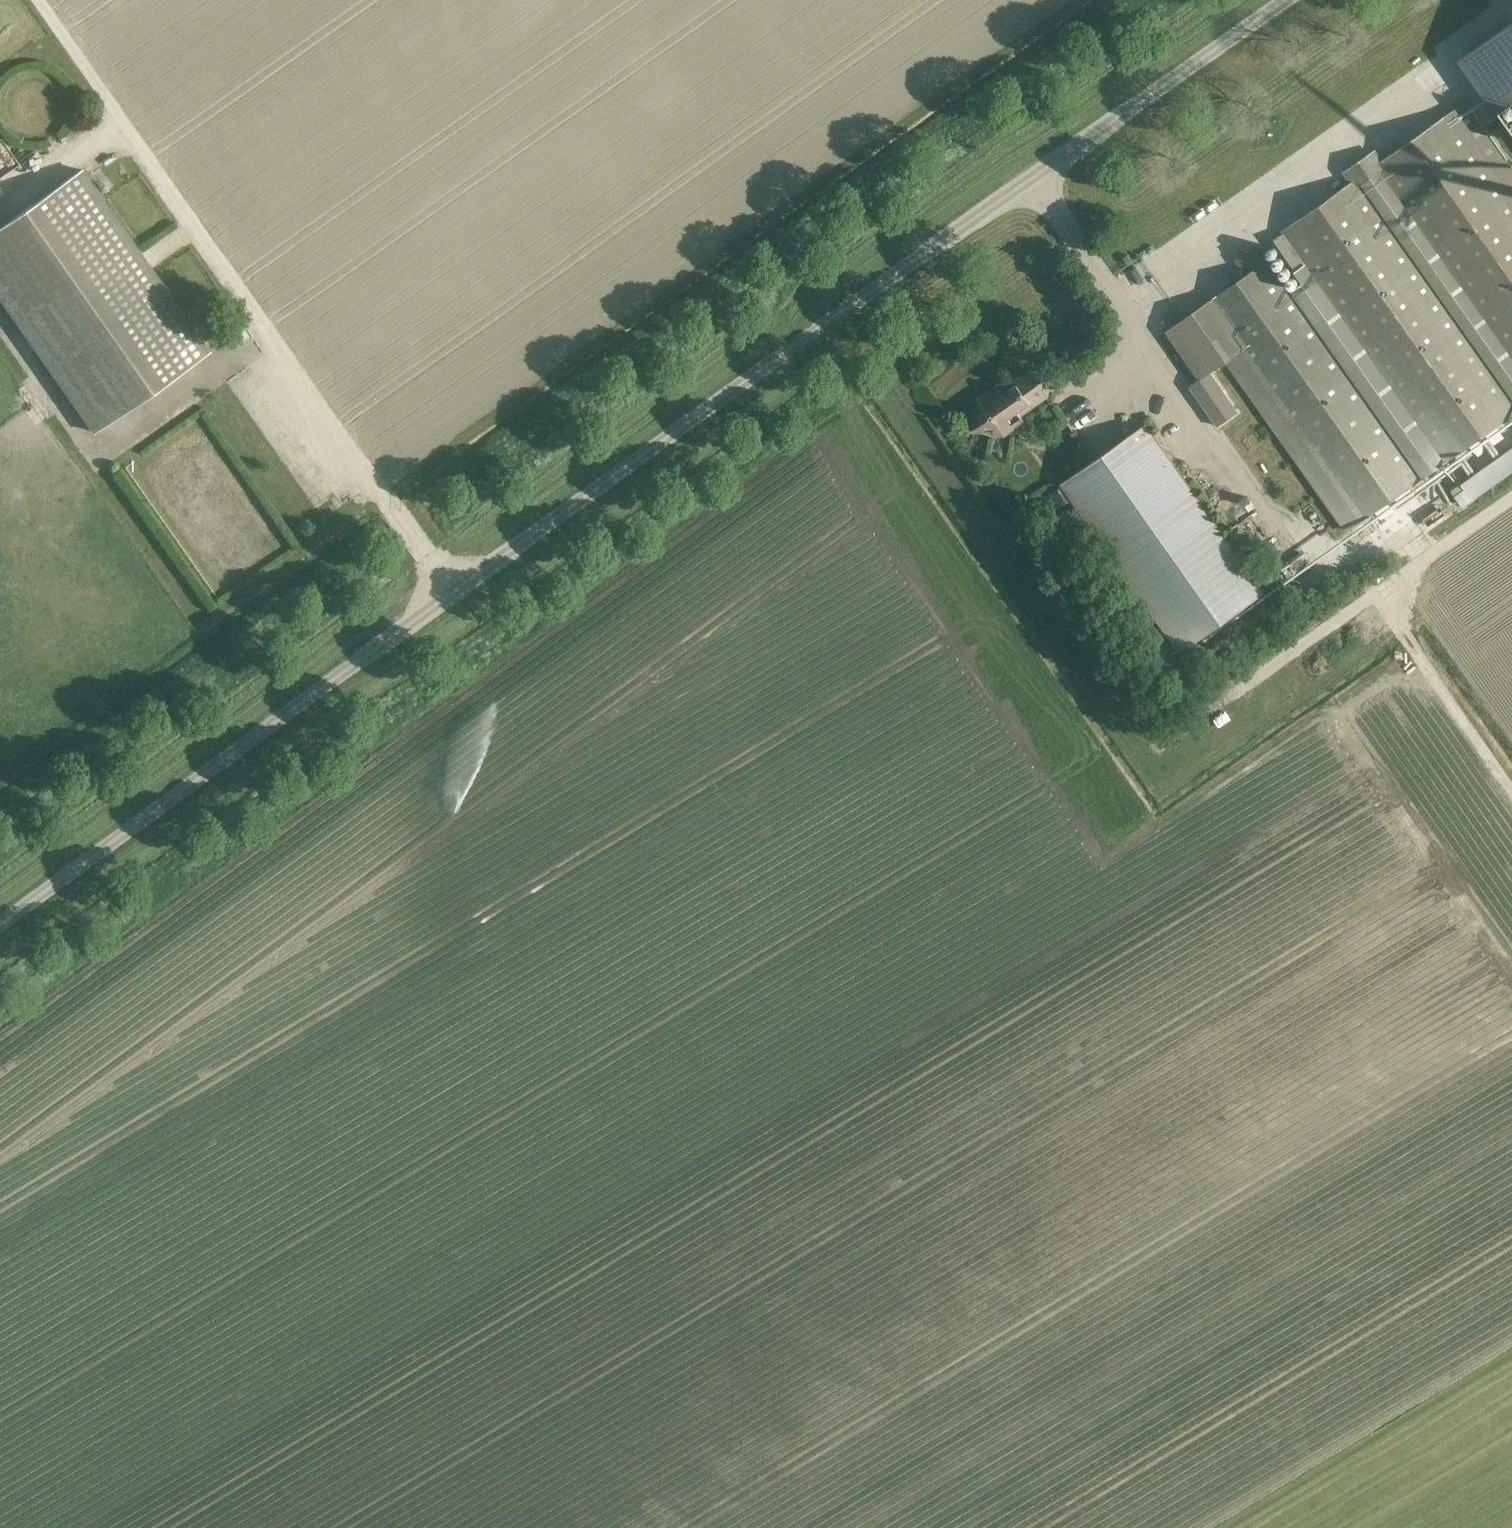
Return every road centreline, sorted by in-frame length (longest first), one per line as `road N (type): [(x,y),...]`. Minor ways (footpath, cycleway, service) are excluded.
road 1 (tertiary): [(0,918),(1286,0)]

